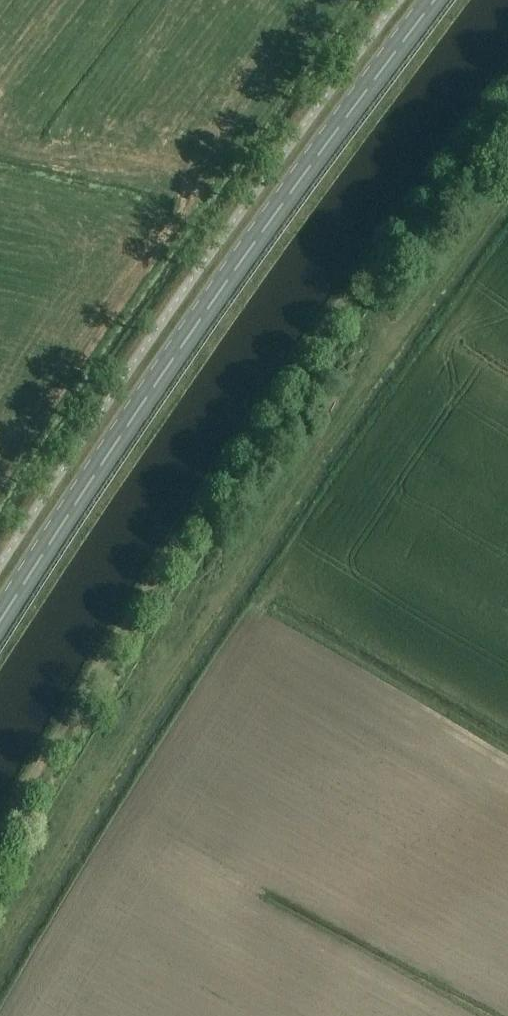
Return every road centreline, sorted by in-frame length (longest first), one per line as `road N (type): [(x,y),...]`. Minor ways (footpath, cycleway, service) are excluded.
road 1 (track): [(507,79),(196,514),(0,833)]
road 2 (primary): [(0,622),(289,192),(432,0)]

